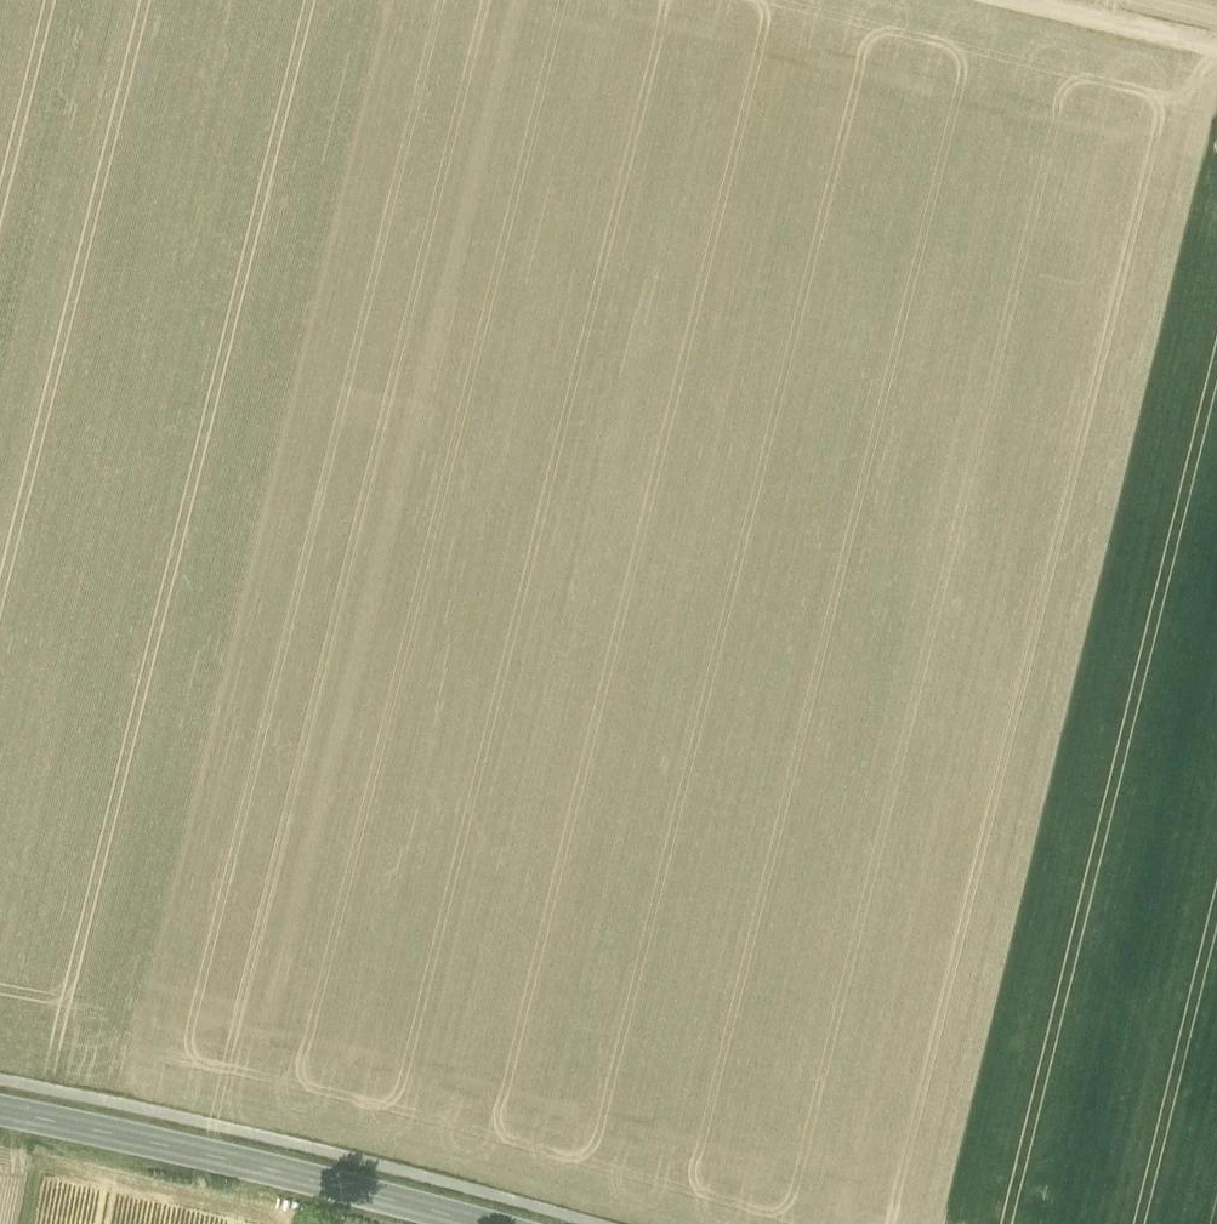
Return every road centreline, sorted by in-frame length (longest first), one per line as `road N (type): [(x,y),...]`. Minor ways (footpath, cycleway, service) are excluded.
road 1 (tertiary): [(0,1116),(475,1223)]
road 2 (track): [(1216,51),(1009,0)]

